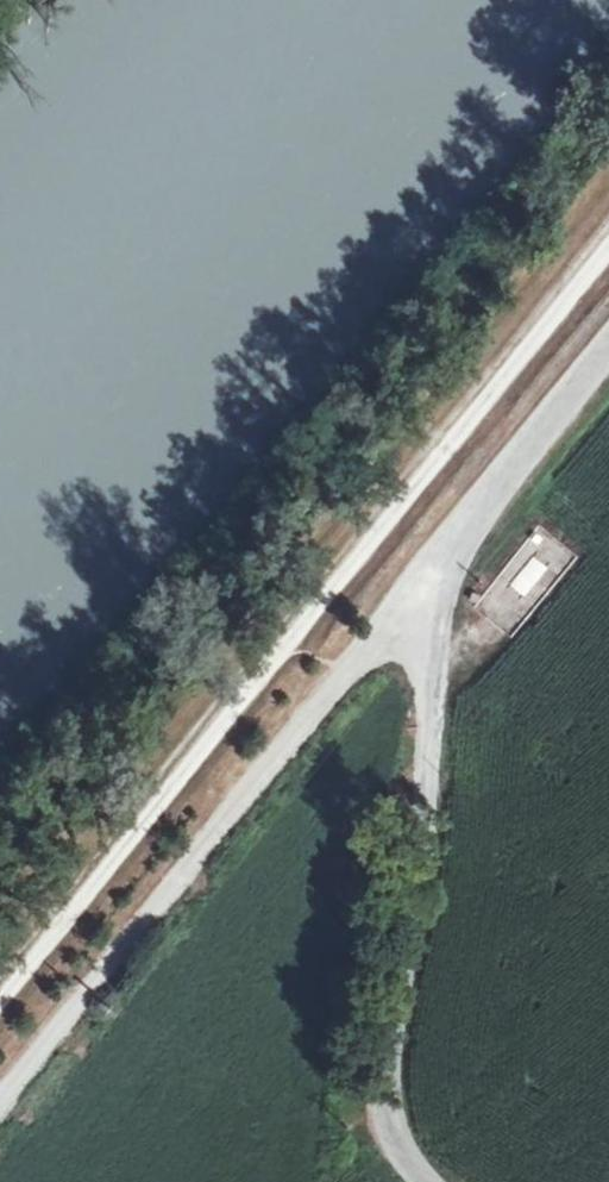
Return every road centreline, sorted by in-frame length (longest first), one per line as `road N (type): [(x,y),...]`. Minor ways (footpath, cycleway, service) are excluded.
road 1 (track): [(0,978),(608,234)]
road 2 (track): [(0,1105),(430,571)]
road 3 (unclassified): [(414,1181),(390,1146),(382,1098),(425,858),(419,670),(430,571)]
road 4 (tertiary): [(430,571),(608,350)]

